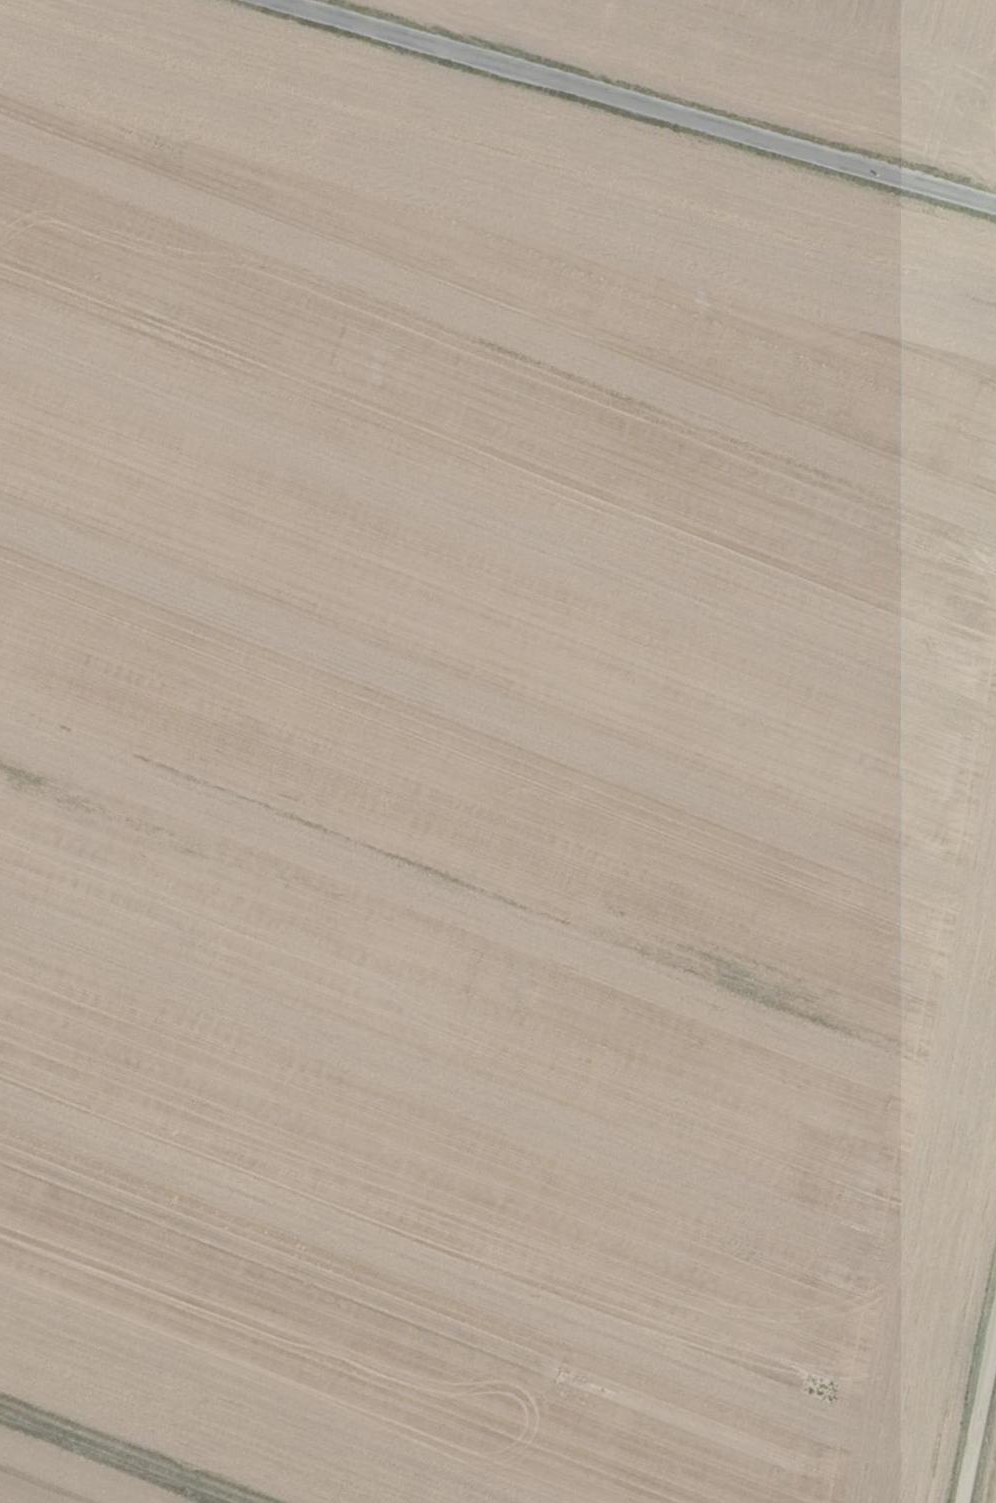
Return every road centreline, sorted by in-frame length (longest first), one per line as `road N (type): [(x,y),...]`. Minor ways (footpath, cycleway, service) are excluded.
road 1 (unclassified): [(995,208),(281,0)]
road 2 (track): [(995,1315),(956,1502)]

